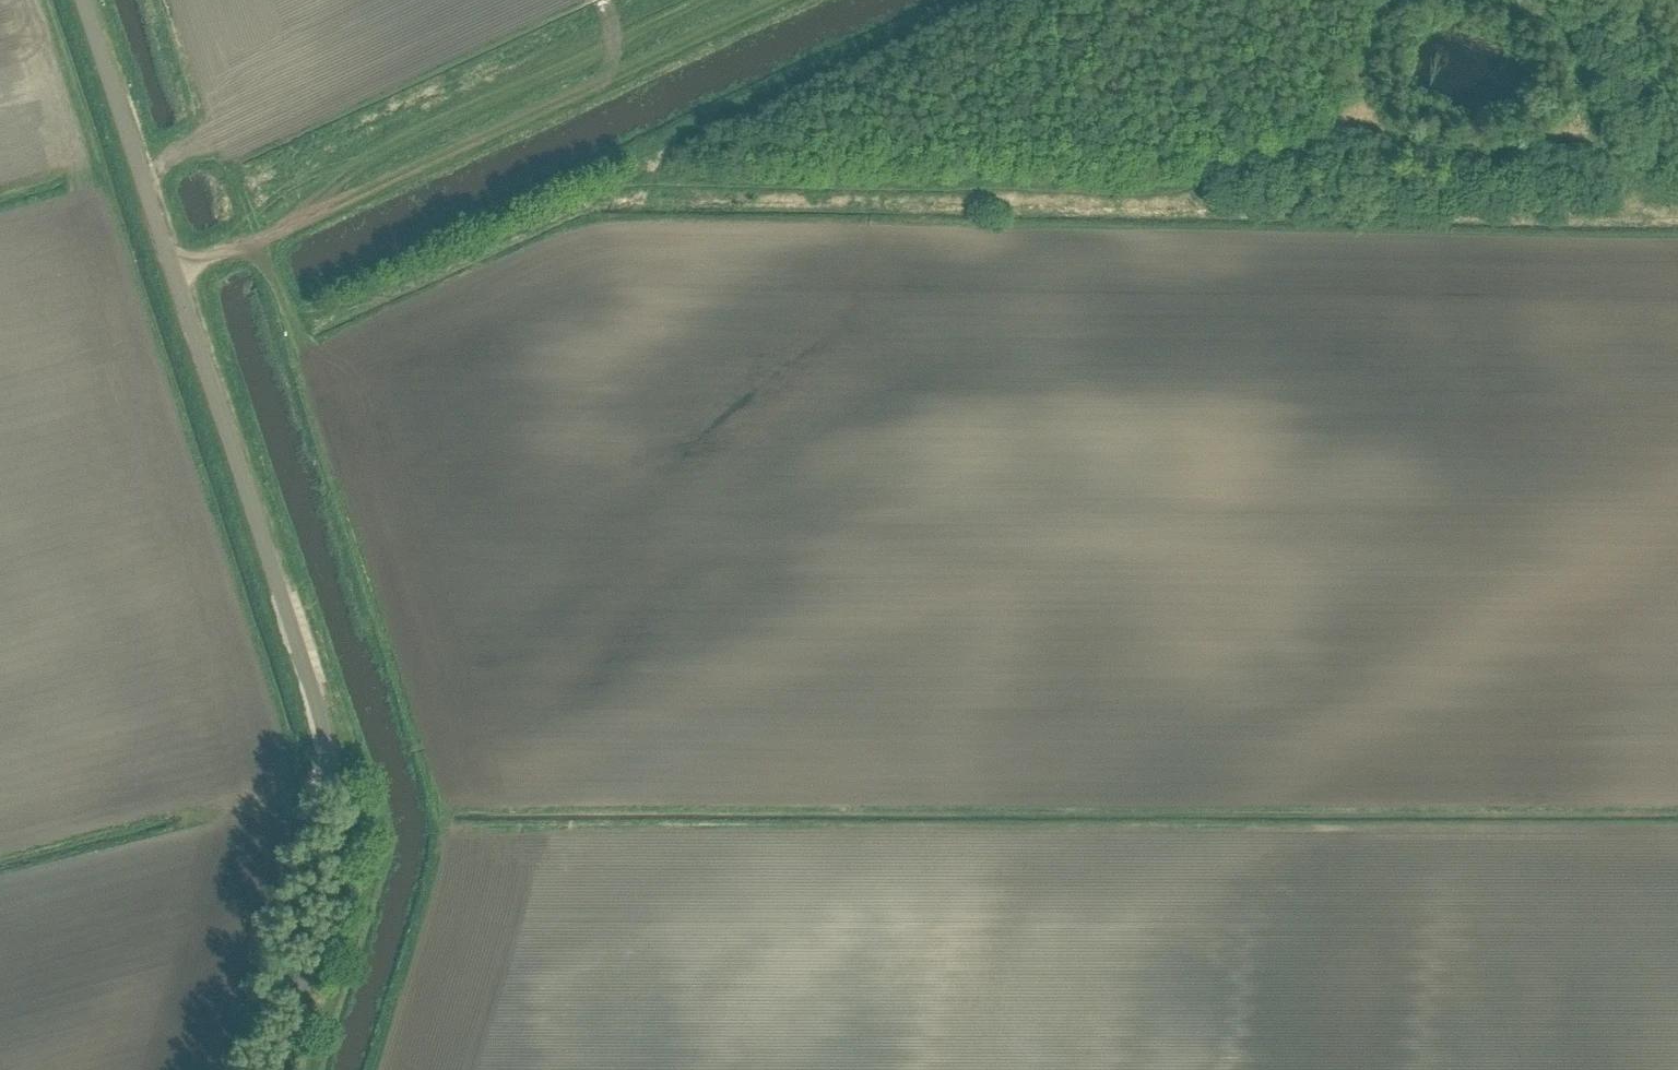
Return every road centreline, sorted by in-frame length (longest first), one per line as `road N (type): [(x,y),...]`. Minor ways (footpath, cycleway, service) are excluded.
road 1 (unclassified): [(264,1069),(327,888),(330,759),(82,0)]

